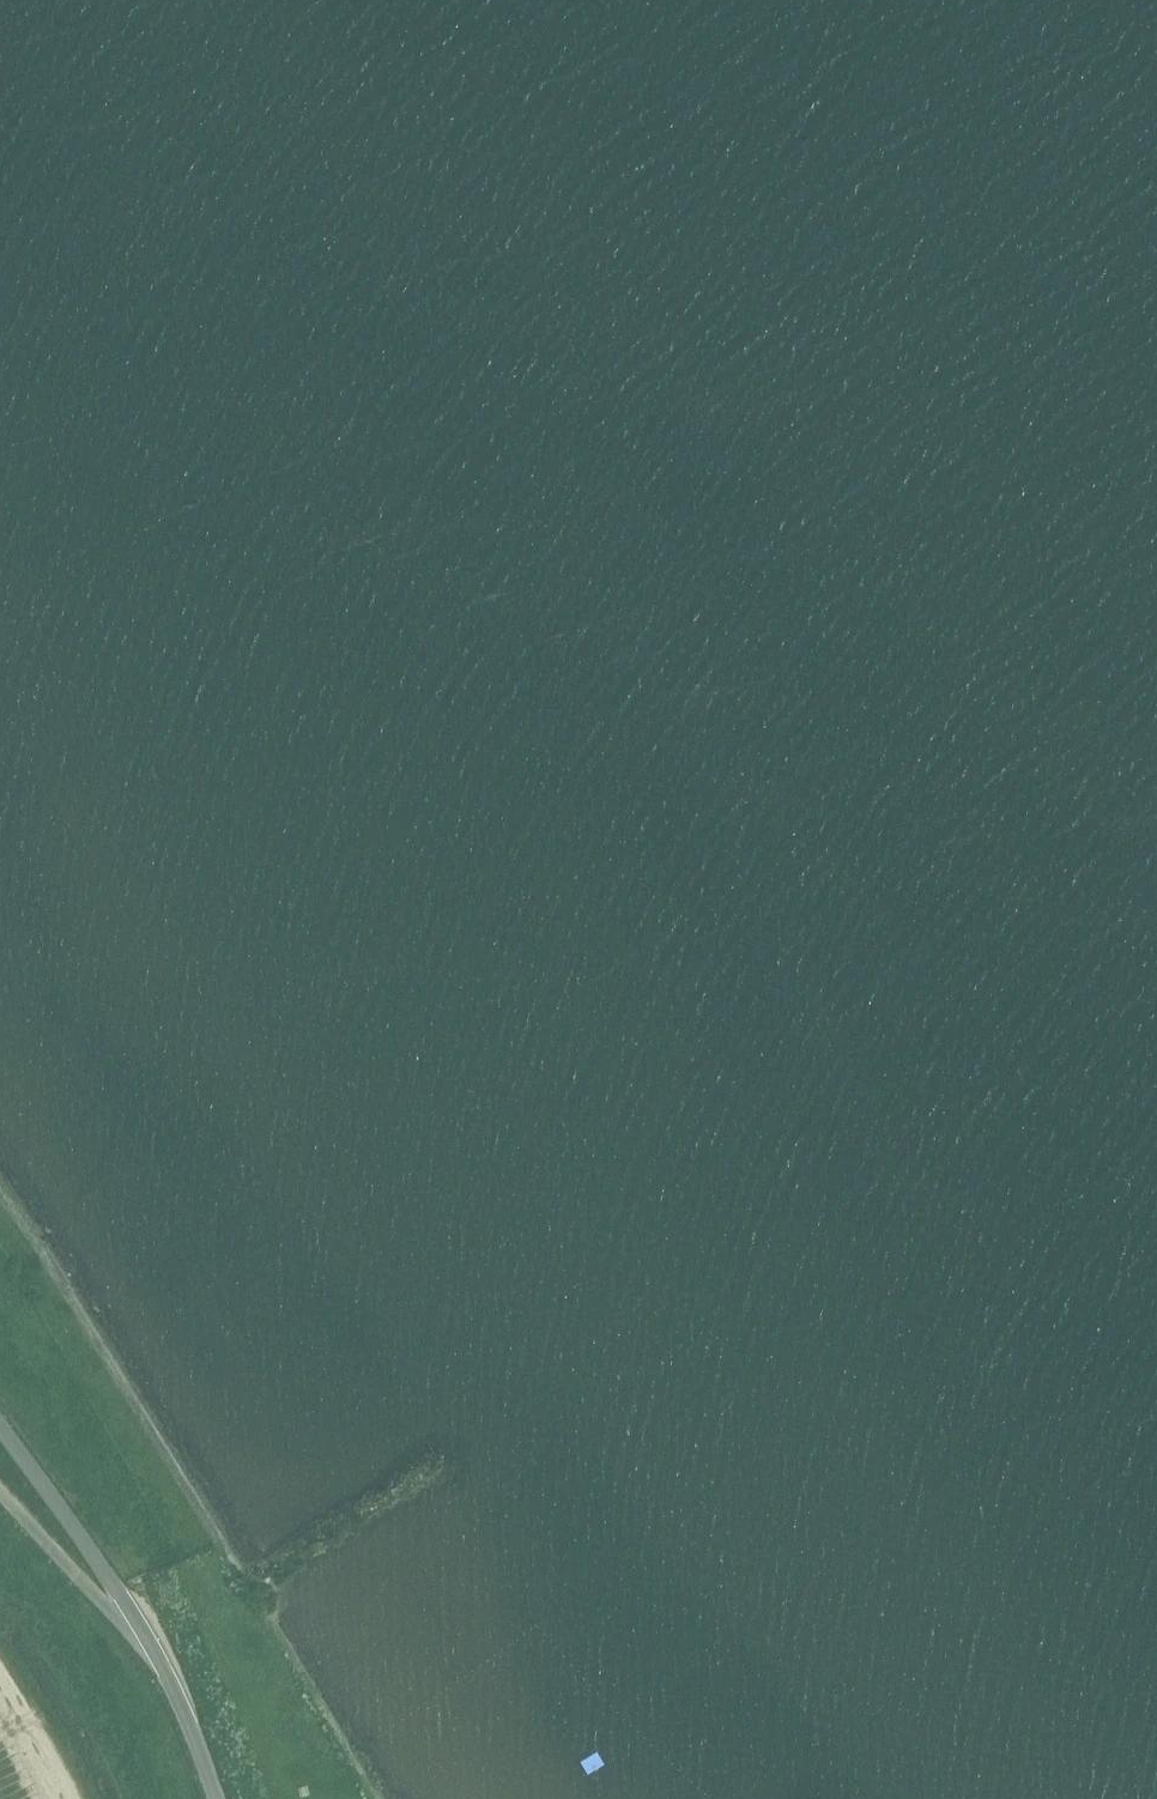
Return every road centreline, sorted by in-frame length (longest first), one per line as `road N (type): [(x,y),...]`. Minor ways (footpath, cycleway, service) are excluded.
road 1 (unclassified): [(215,1798),(145,1635),(0,1427)]

